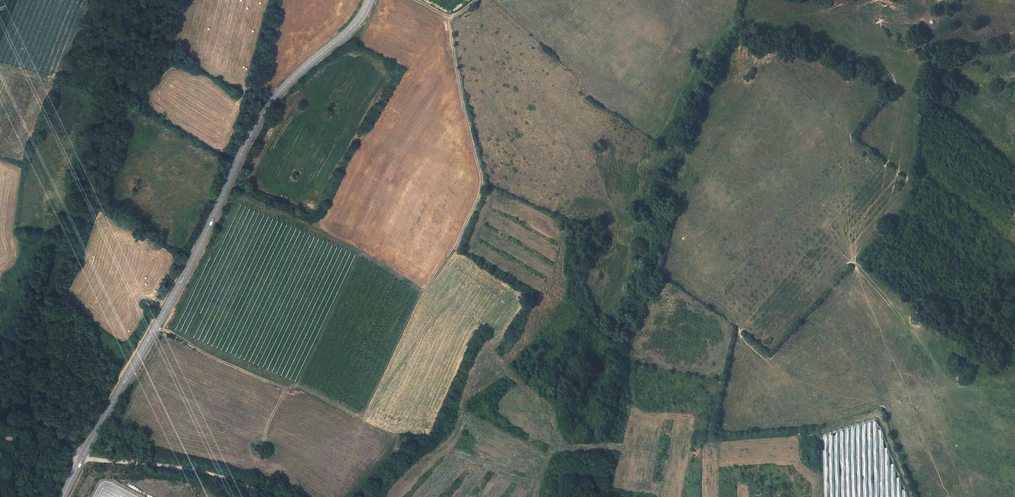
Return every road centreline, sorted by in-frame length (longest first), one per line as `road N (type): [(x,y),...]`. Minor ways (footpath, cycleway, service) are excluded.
road 1 (primary): [(368,0),(343,36),(277,93),(250,133),(61,496)]
road 2 (track): [(451,17),(481,172),(476,206),(423,293),(364,423)]
road 3 (track): [(269,496),(215,475),(80,457)]

